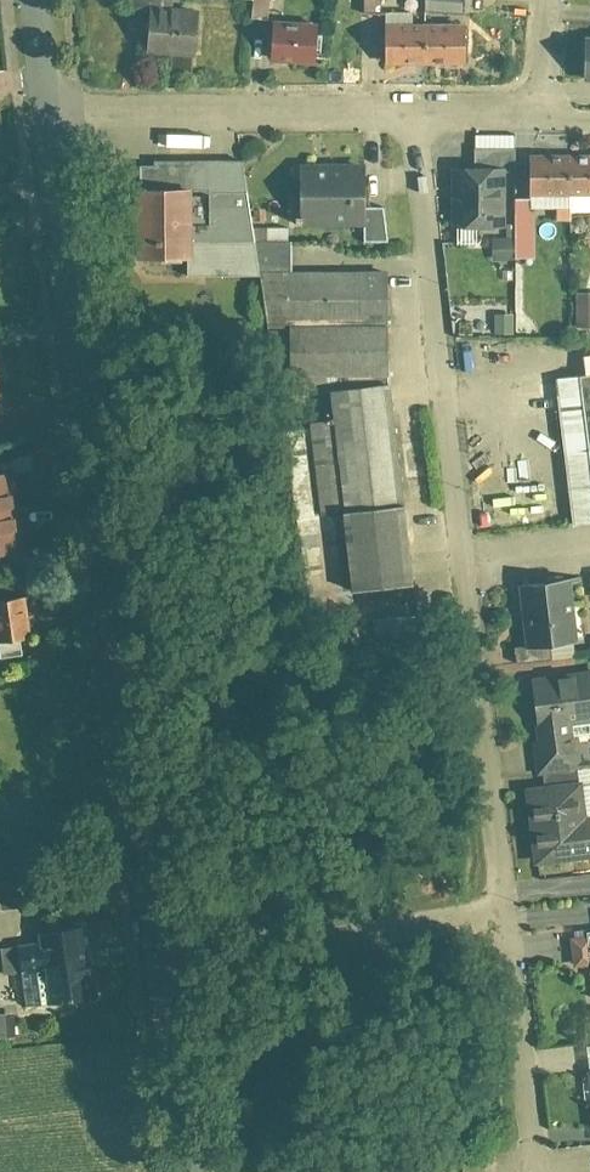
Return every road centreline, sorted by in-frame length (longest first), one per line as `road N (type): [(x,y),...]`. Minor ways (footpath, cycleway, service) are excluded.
road 1 (residential): [(400,94),(439,571),(489,928)]
road 2 (tertiary): [(133,839),(59,306),(49,94)]
road 3 (residential): [(49,94),(400,94)]
road 4 (residential): [(489,928),(151,952)]
road 5 (tertiary): [(187,1171),(151,952)]
road 6 (residential): [(489,928),(519,1122)]
road 7 (residential): [(133,839),(0,809)]
road 8 (residential): [(400,94),(525,95)]

